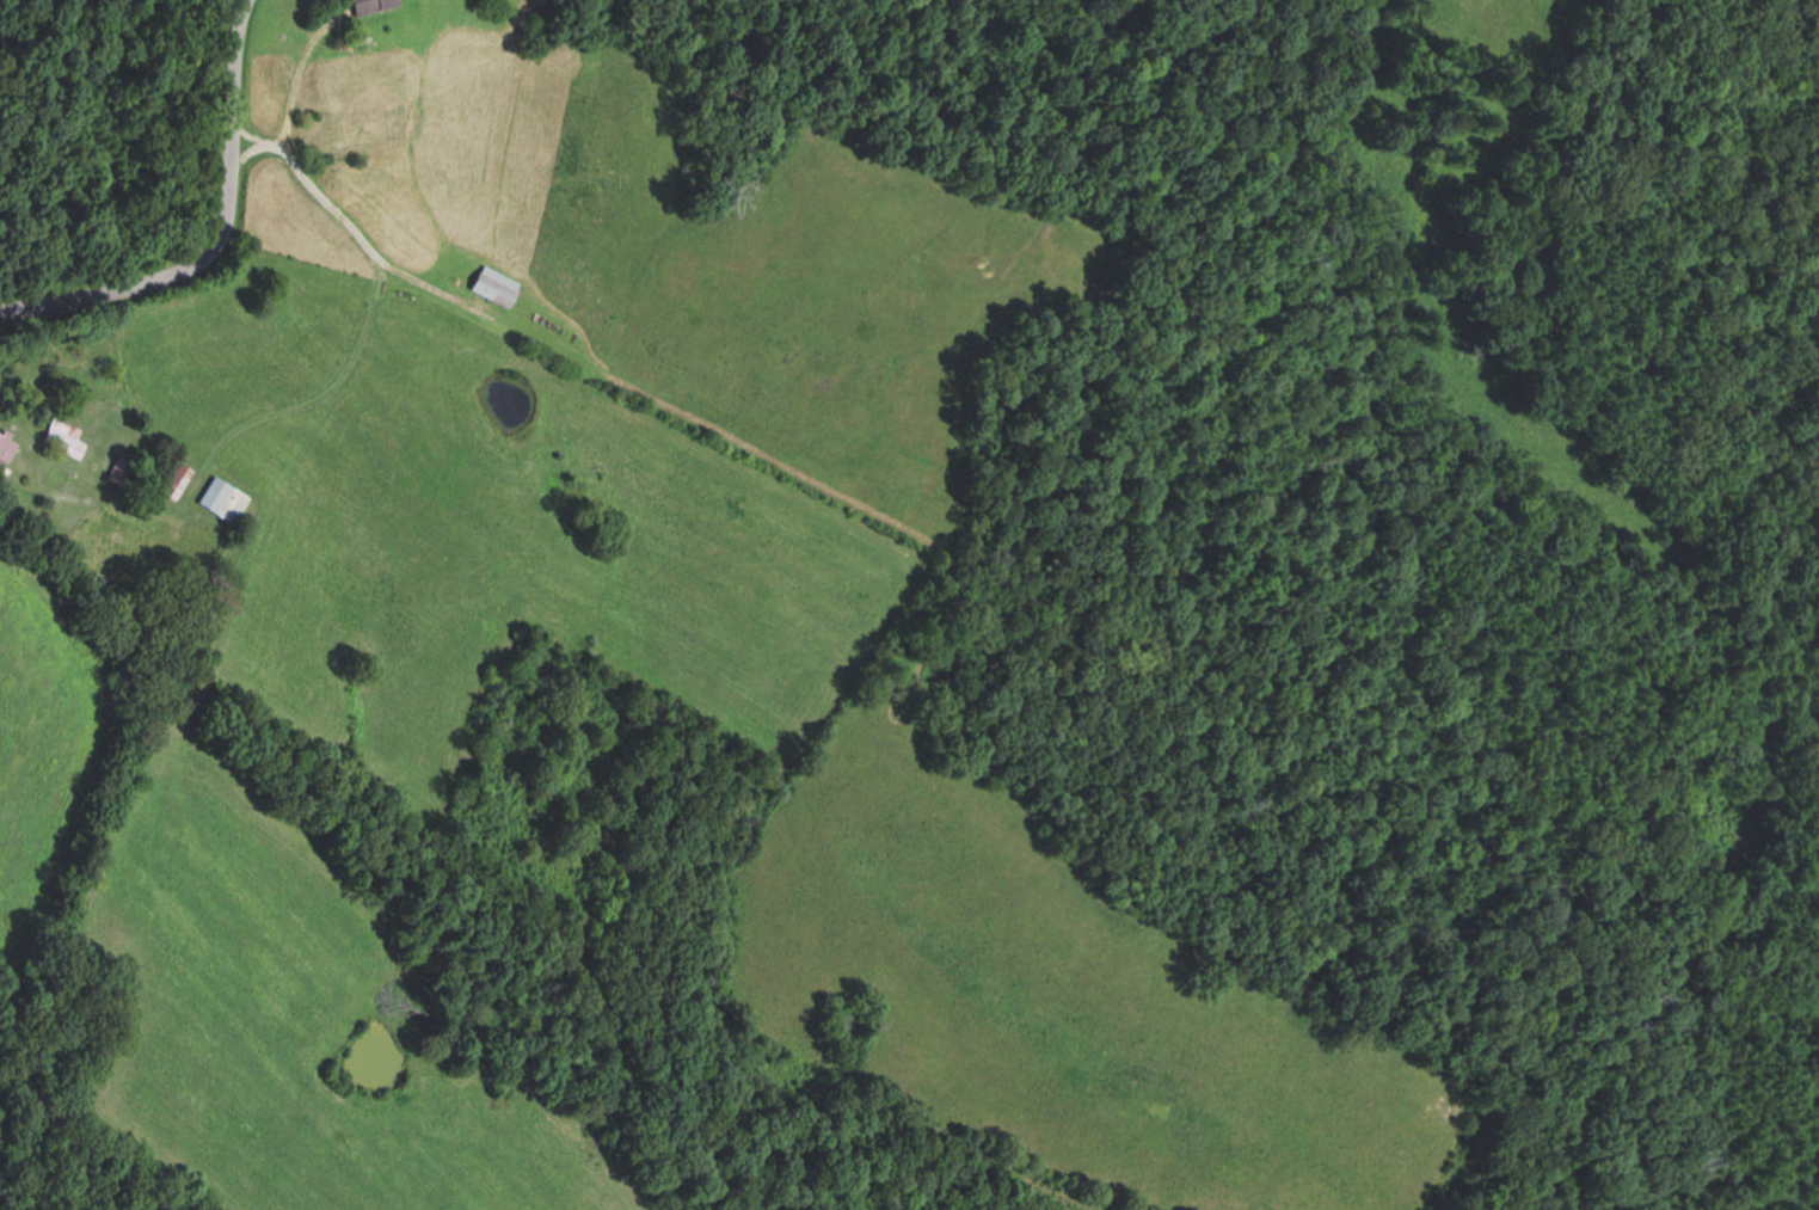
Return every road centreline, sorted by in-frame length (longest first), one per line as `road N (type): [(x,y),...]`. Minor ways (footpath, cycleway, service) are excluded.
road 1 (residential): [(0,351),(29,327),(195,251),(280,0)]

